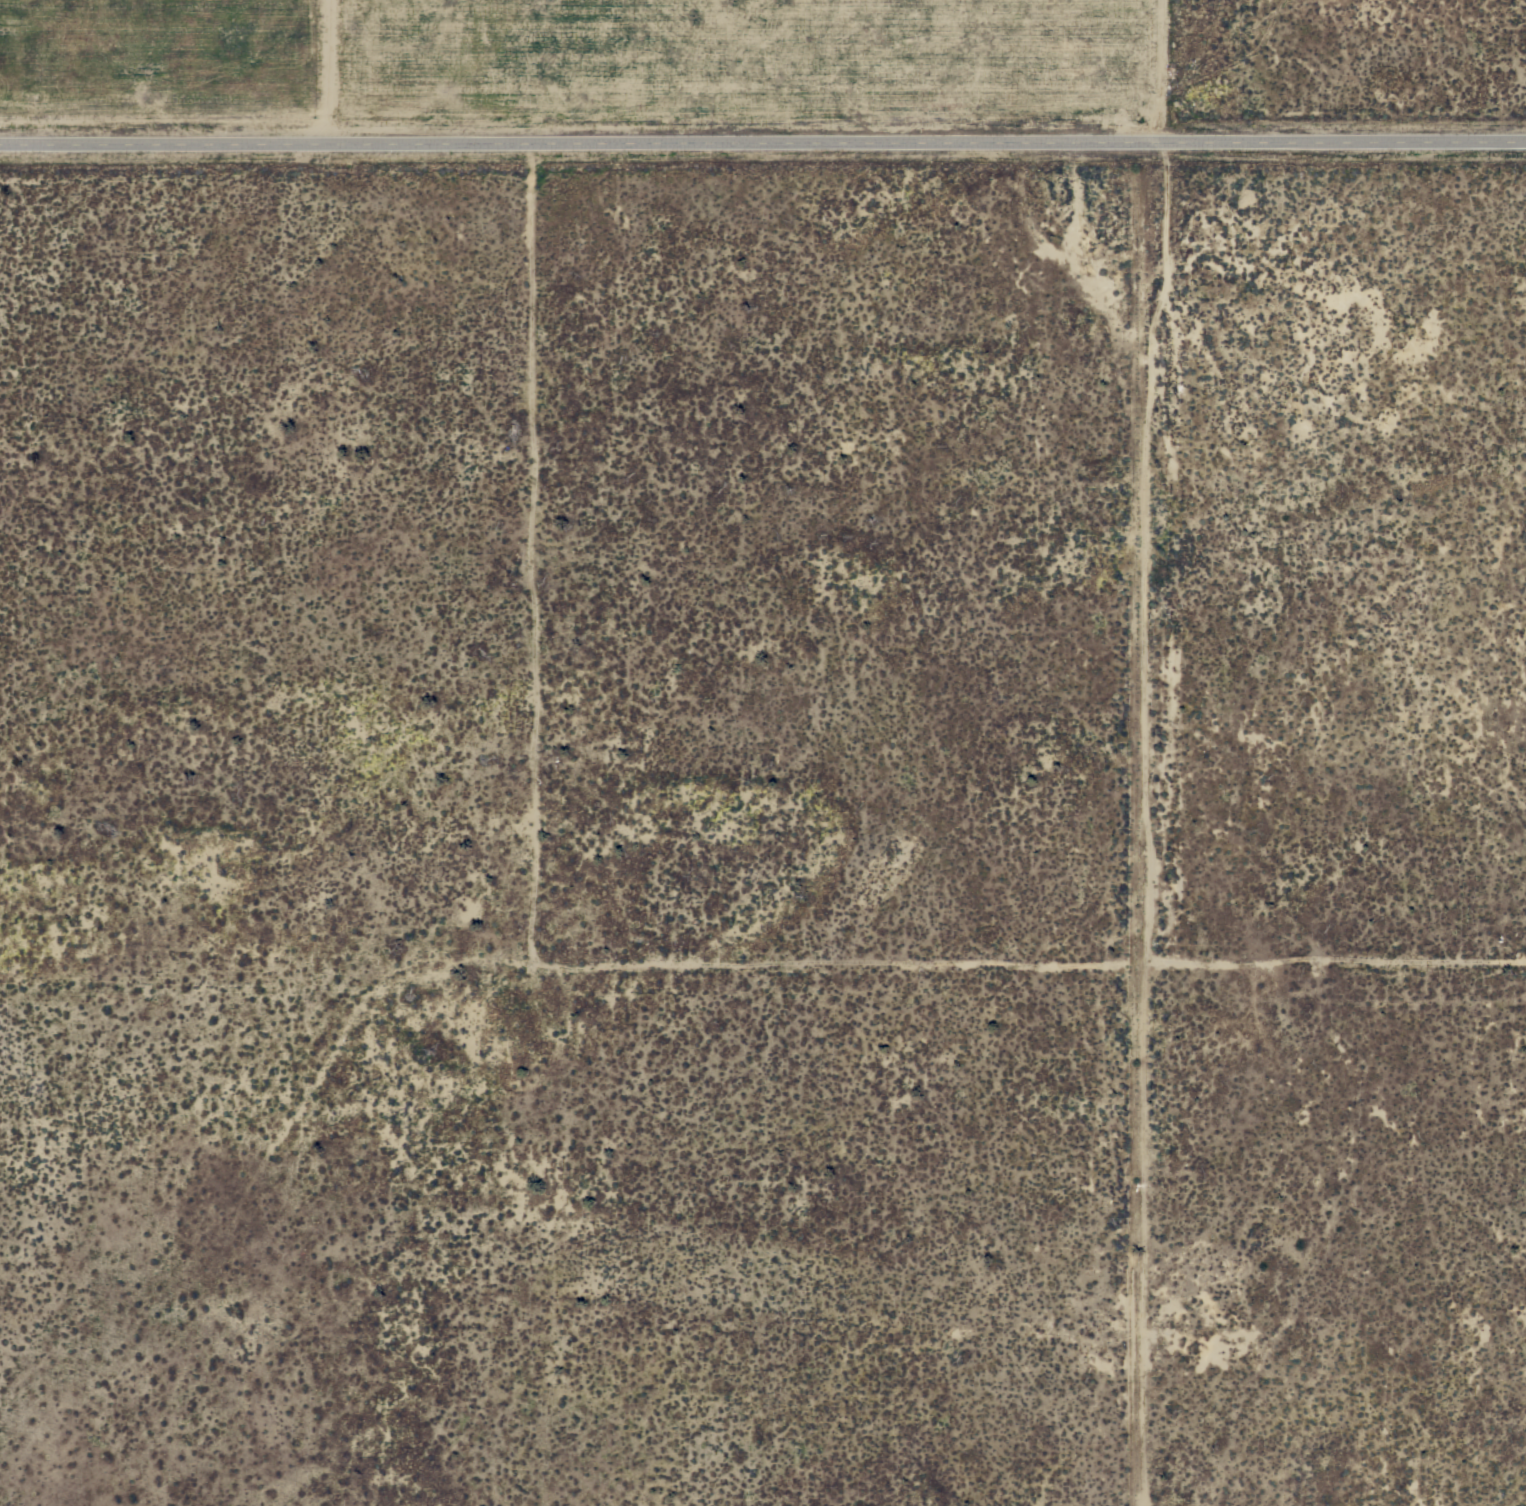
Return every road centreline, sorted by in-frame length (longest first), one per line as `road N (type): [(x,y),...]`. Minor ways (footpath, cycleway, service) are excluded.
road 1 (tertiary): [(0,145),(1525,142)]

